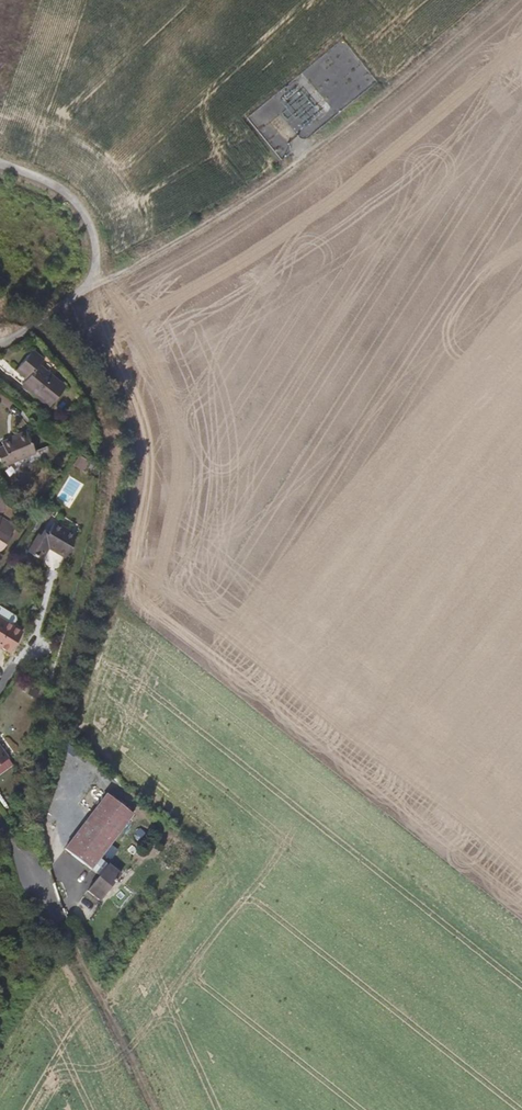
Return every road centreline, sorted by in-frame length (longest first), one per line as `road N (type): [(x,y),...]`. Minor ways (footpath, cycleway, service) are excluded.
road 1 (track): [(92,287),(245,203),(499,0)]
road 2 (track): [(59,924),(149,1109)]
road 3 (track): [(92,287),(99,215),(70,187),(0,164)]

